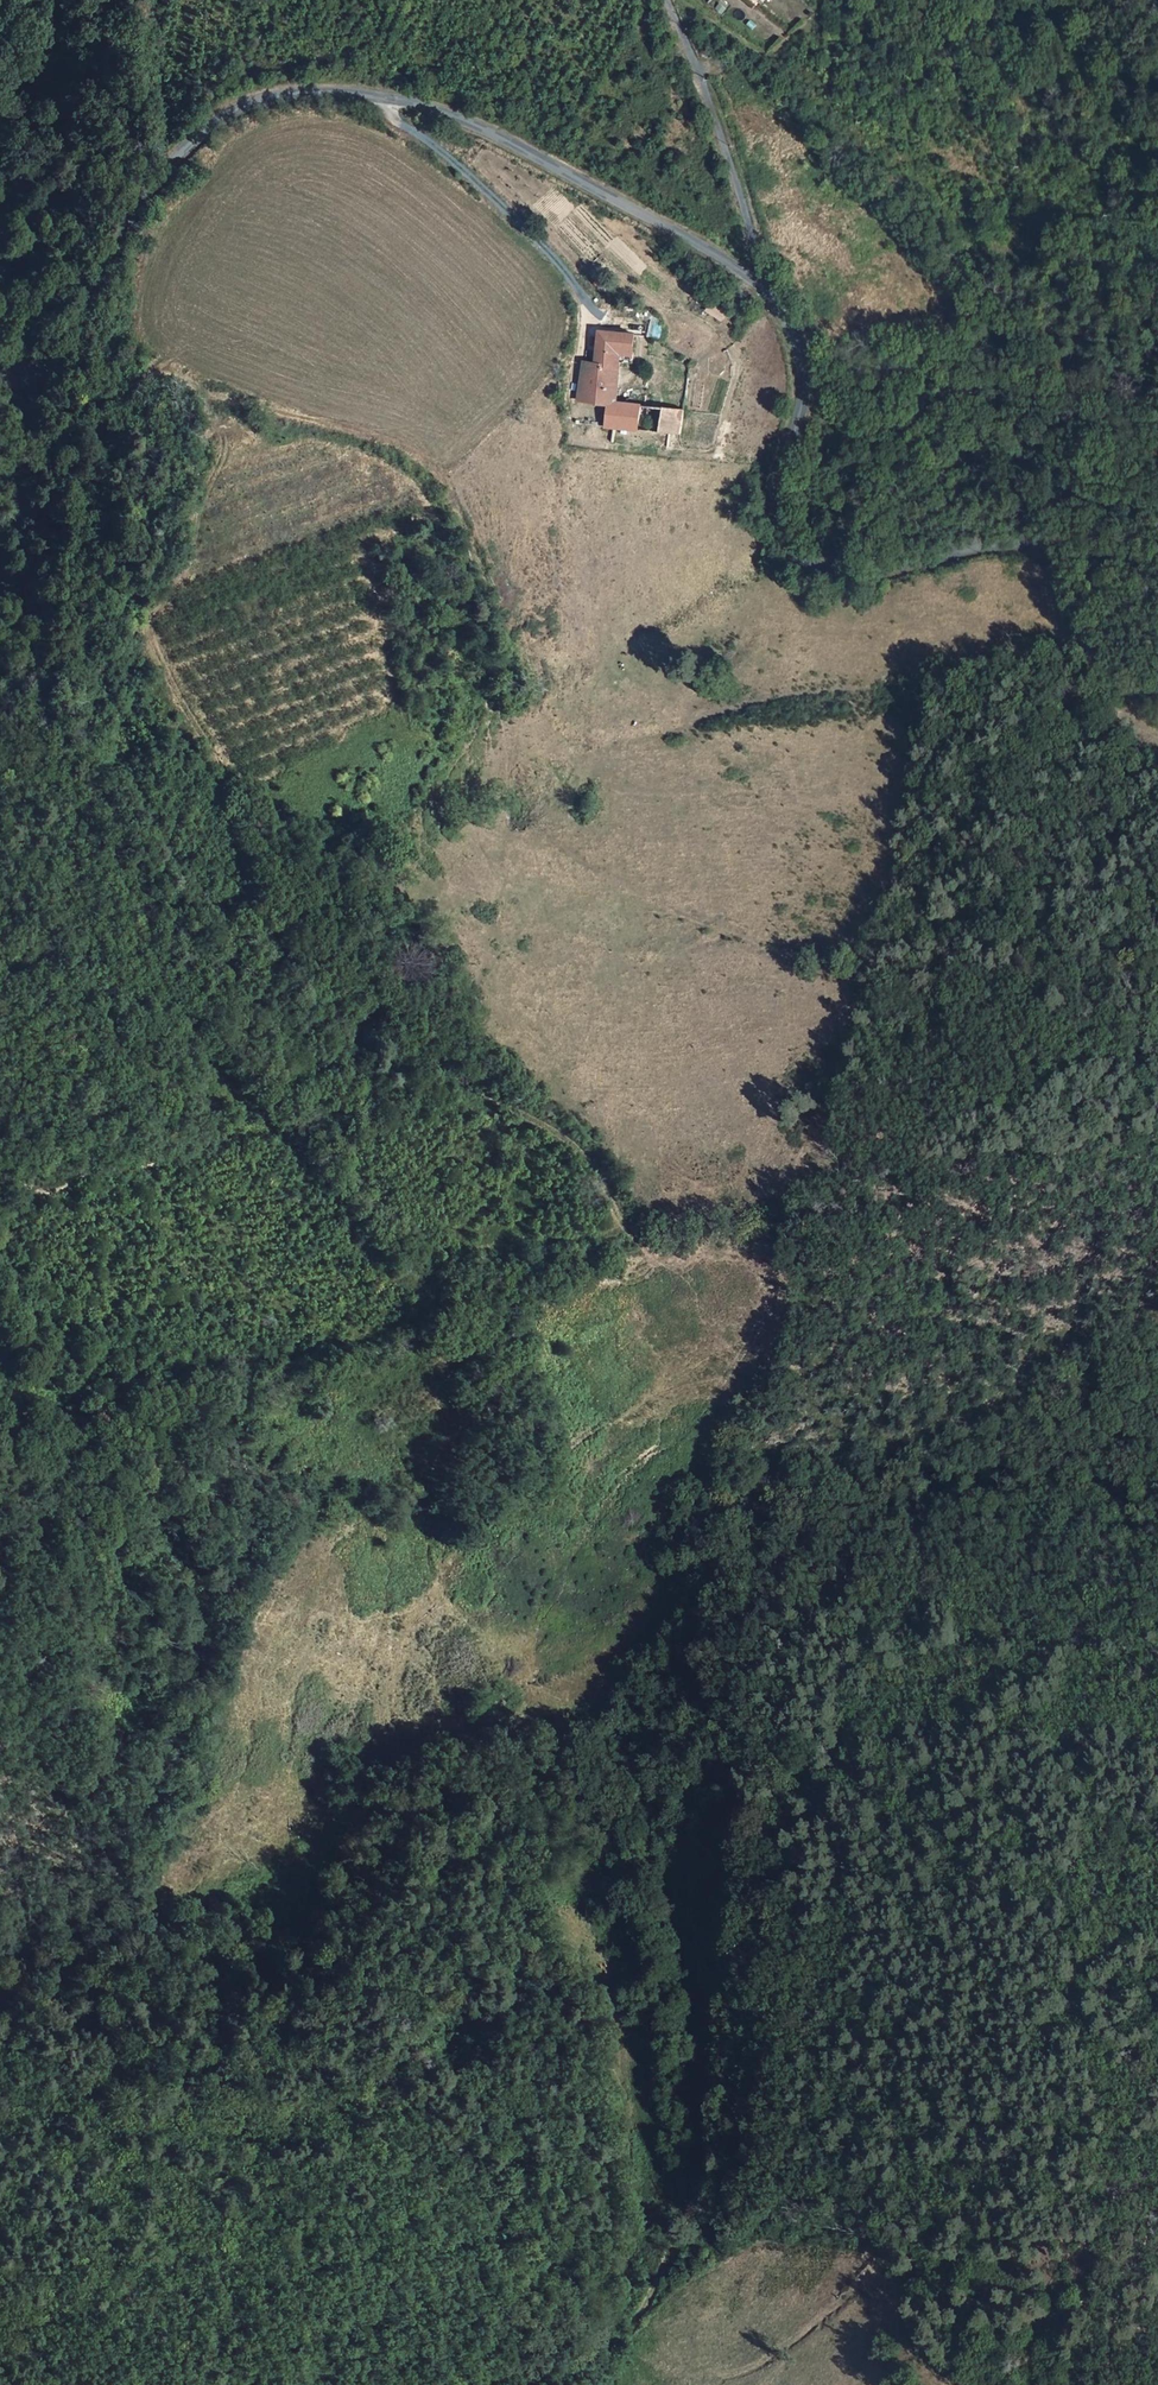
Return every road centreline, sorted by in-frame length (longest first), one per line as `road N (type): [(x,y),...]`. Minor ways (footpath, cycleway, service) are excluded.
road 1 (tertiary): [(0,371),(40,371),(151,185),(196,137),(242,105),(295,92),(390,96),(470,121),(767,291),(791,325),(805,369),(776,490),(776,518),(797,556),(879,572),(1021,541),(1157,569)]
road 2 (track): [(0,657),(66,644),(181,573),(200,520),(213,429),(210,399),(144,371),(79,413),(48,414),(0,387)]

